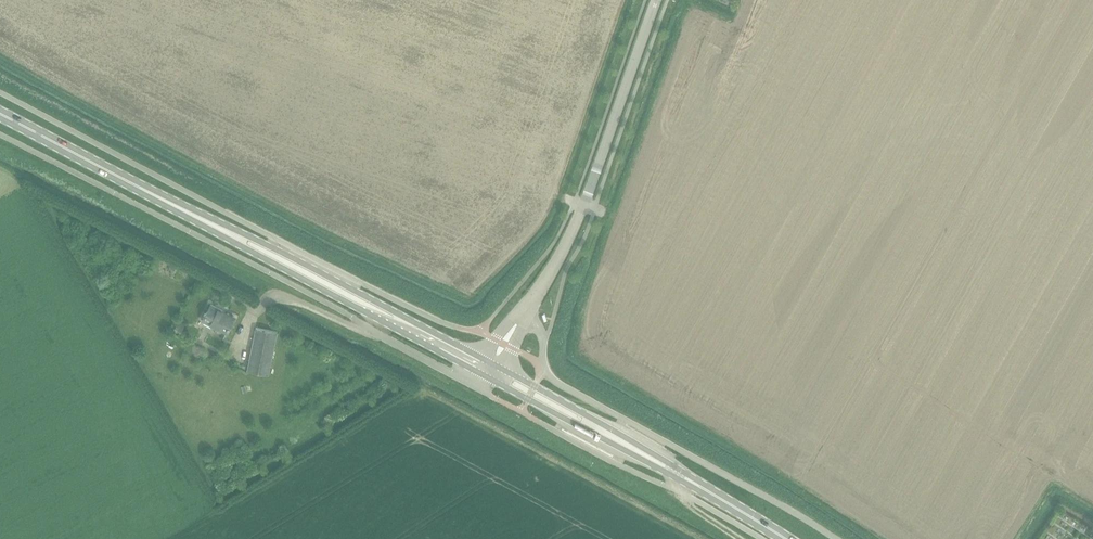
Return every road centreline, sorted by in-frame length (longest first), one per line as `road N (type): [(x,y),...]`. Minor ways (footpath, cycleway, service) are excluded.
road 1 (unclassified): [(525,314),(575,228),(656,0)]
road 2 (primary): [(222,230),(0,114)]
road 3 (primary): [(785,538),(599,429)]
road 4 (primary): [(404,326),(393,311),(222,230)]
road 5 (primary): [(222,230),(404,326)]

